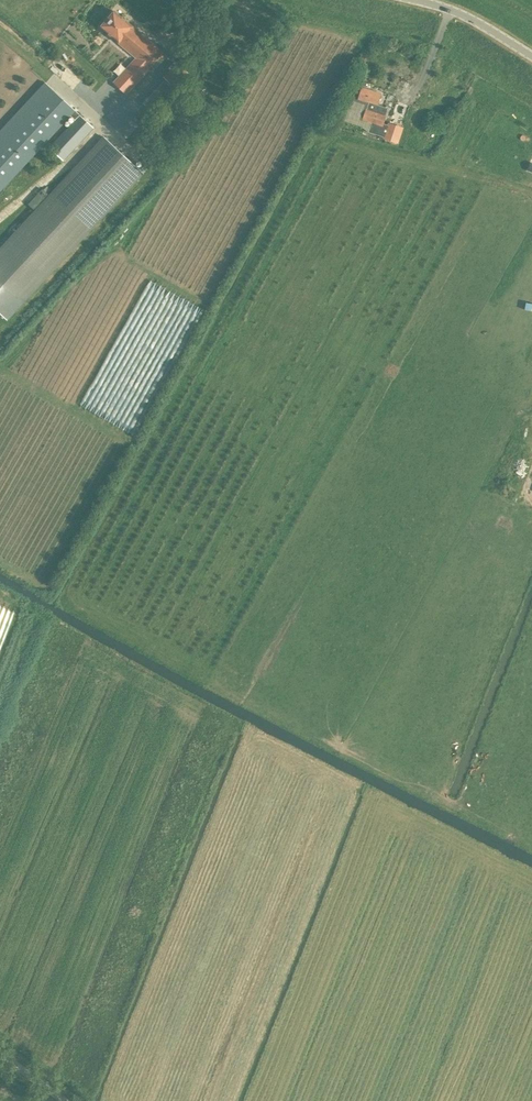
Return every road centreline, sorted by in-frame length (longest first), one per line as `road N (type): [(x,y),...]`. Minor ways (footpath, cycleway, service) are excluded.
road 1 (unclassified): [(531,52),(499,30),(416,0)]

